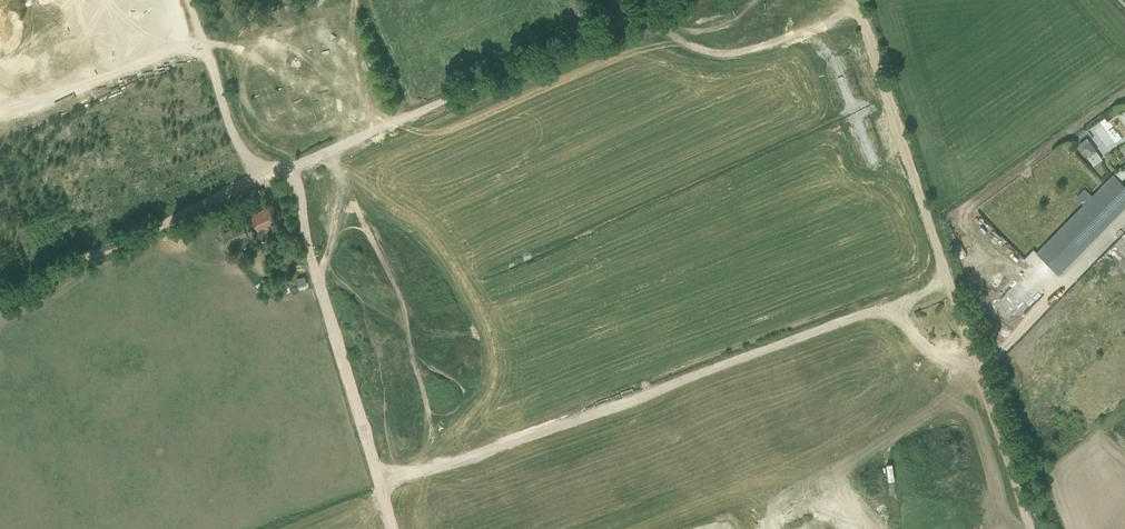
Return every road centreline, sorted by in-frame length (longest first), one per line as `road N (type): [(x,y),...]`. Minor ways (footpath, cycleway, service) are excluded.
road 1 (unclassified): [(0,296),(678,0)]
road 2 (track): [(382,482),(945,275)]
road 3 (track): [(1029,528),(870,39),(844,0)]
road 4 (track): [(382,482),(286,171)]
road 5 (track): [(0,129),(202,38)]

